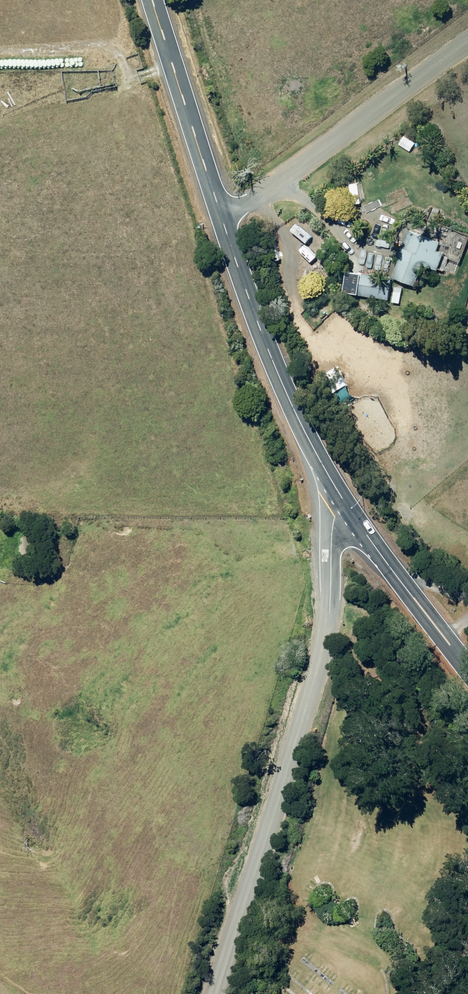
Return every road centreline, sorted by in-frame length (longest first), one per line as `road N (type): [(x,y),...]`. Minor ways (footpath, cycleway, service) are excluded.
road 1 (unclassified): [(203,993),(319,668),(331,530),(346,506)]
road 2 (tertiary): [(220,215),(282,383),(346,506)]
road 3 (unclassified): [(220,215),(248,205),(467,39)]
road 4 (tertiary): [(152,0),(220,215)]
road 5 (tertiary): [(346,506),(467,669)]

